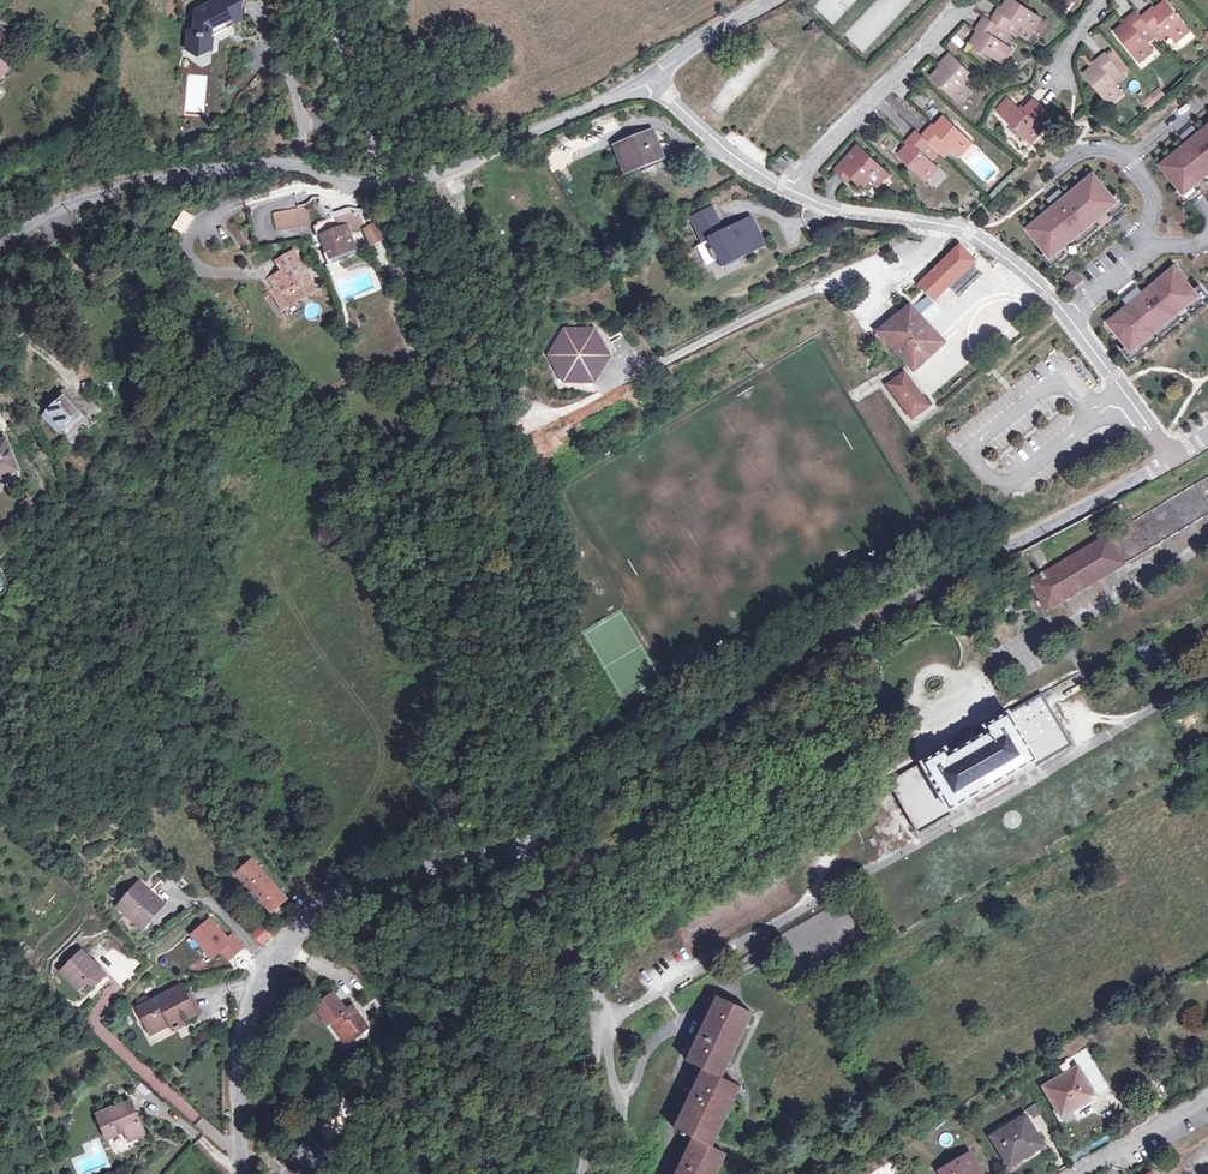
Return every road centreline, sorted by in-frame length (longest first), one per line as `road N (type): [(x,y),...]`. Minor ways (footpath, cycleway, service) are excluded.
road 1 (tertiary): [(1175,458),(974,559),(554,828),(345,893),(264,978),(234,1046),(239,1173)]
road 2 (unclassified): [(0,276),(39,231),(92,198),(216,166),(280,162),(354,181),(415,181),(650,81)]
road 3 (unclassified): [(1207,678),(605,1021)]
road 4 (residential): [(787,193),(871,218),(954,225),(1031,277),(1064,317)]
road 5 (residential): [(1064,317),(1142,251),(1152,199),(1132,165),(1105,149),(1077,152),(1053,171)]
road 6 (residential): [(787,193),(964,0)]
road 7 (unclassified): [(1207,520),(1050,615)]
road 8 (residential): [(1064,317),(1175,458)]
road 9 (residential): [(650,81),(701,135),(787,193)]
road 10 (unclassified): [(605,1021),(583,1173)]
road 11 (unclassified): [(650,81),(711,30),(775,0)]
road 12 (residential): [(1077,1173),(1207,1101)]
road 13 (unclassified): [(620,1105),(649,1046),(698,1016)]

